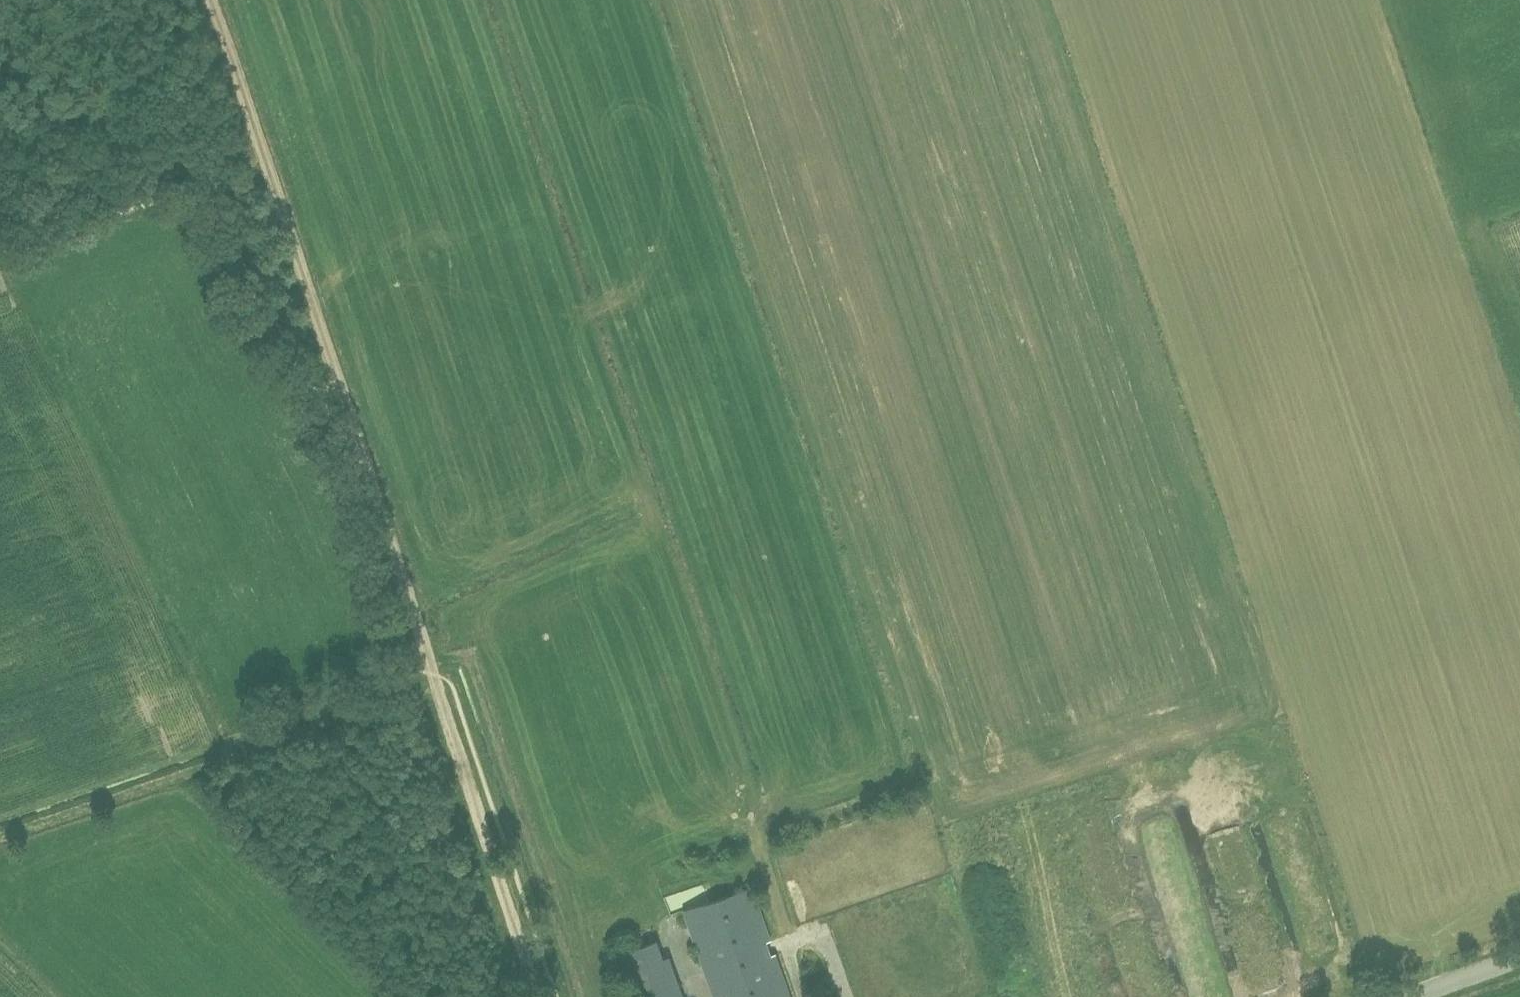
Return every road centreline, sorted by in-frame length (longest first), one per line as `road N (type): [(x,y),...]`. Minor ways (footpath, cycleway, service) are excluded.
road 1 (track): [(212,0),(434,675)]
road 2 (track): [(434,675),(538,996)]

